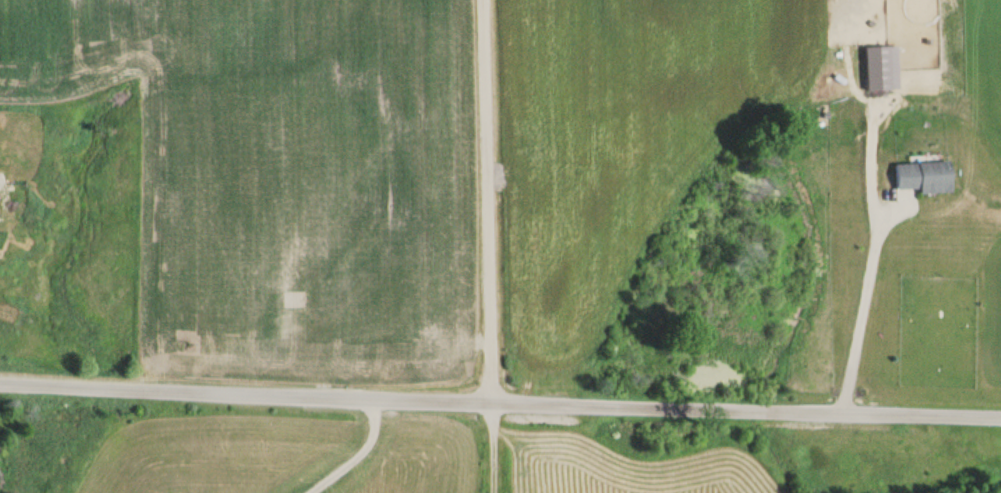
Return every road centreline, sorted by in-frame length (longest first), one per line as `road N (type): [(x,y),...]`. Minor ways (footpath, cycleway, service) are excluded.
road 1 (residential): [(1000,416),(487,406),(0,382)]
road 2 (residential): [(488,492),(481,0)]

